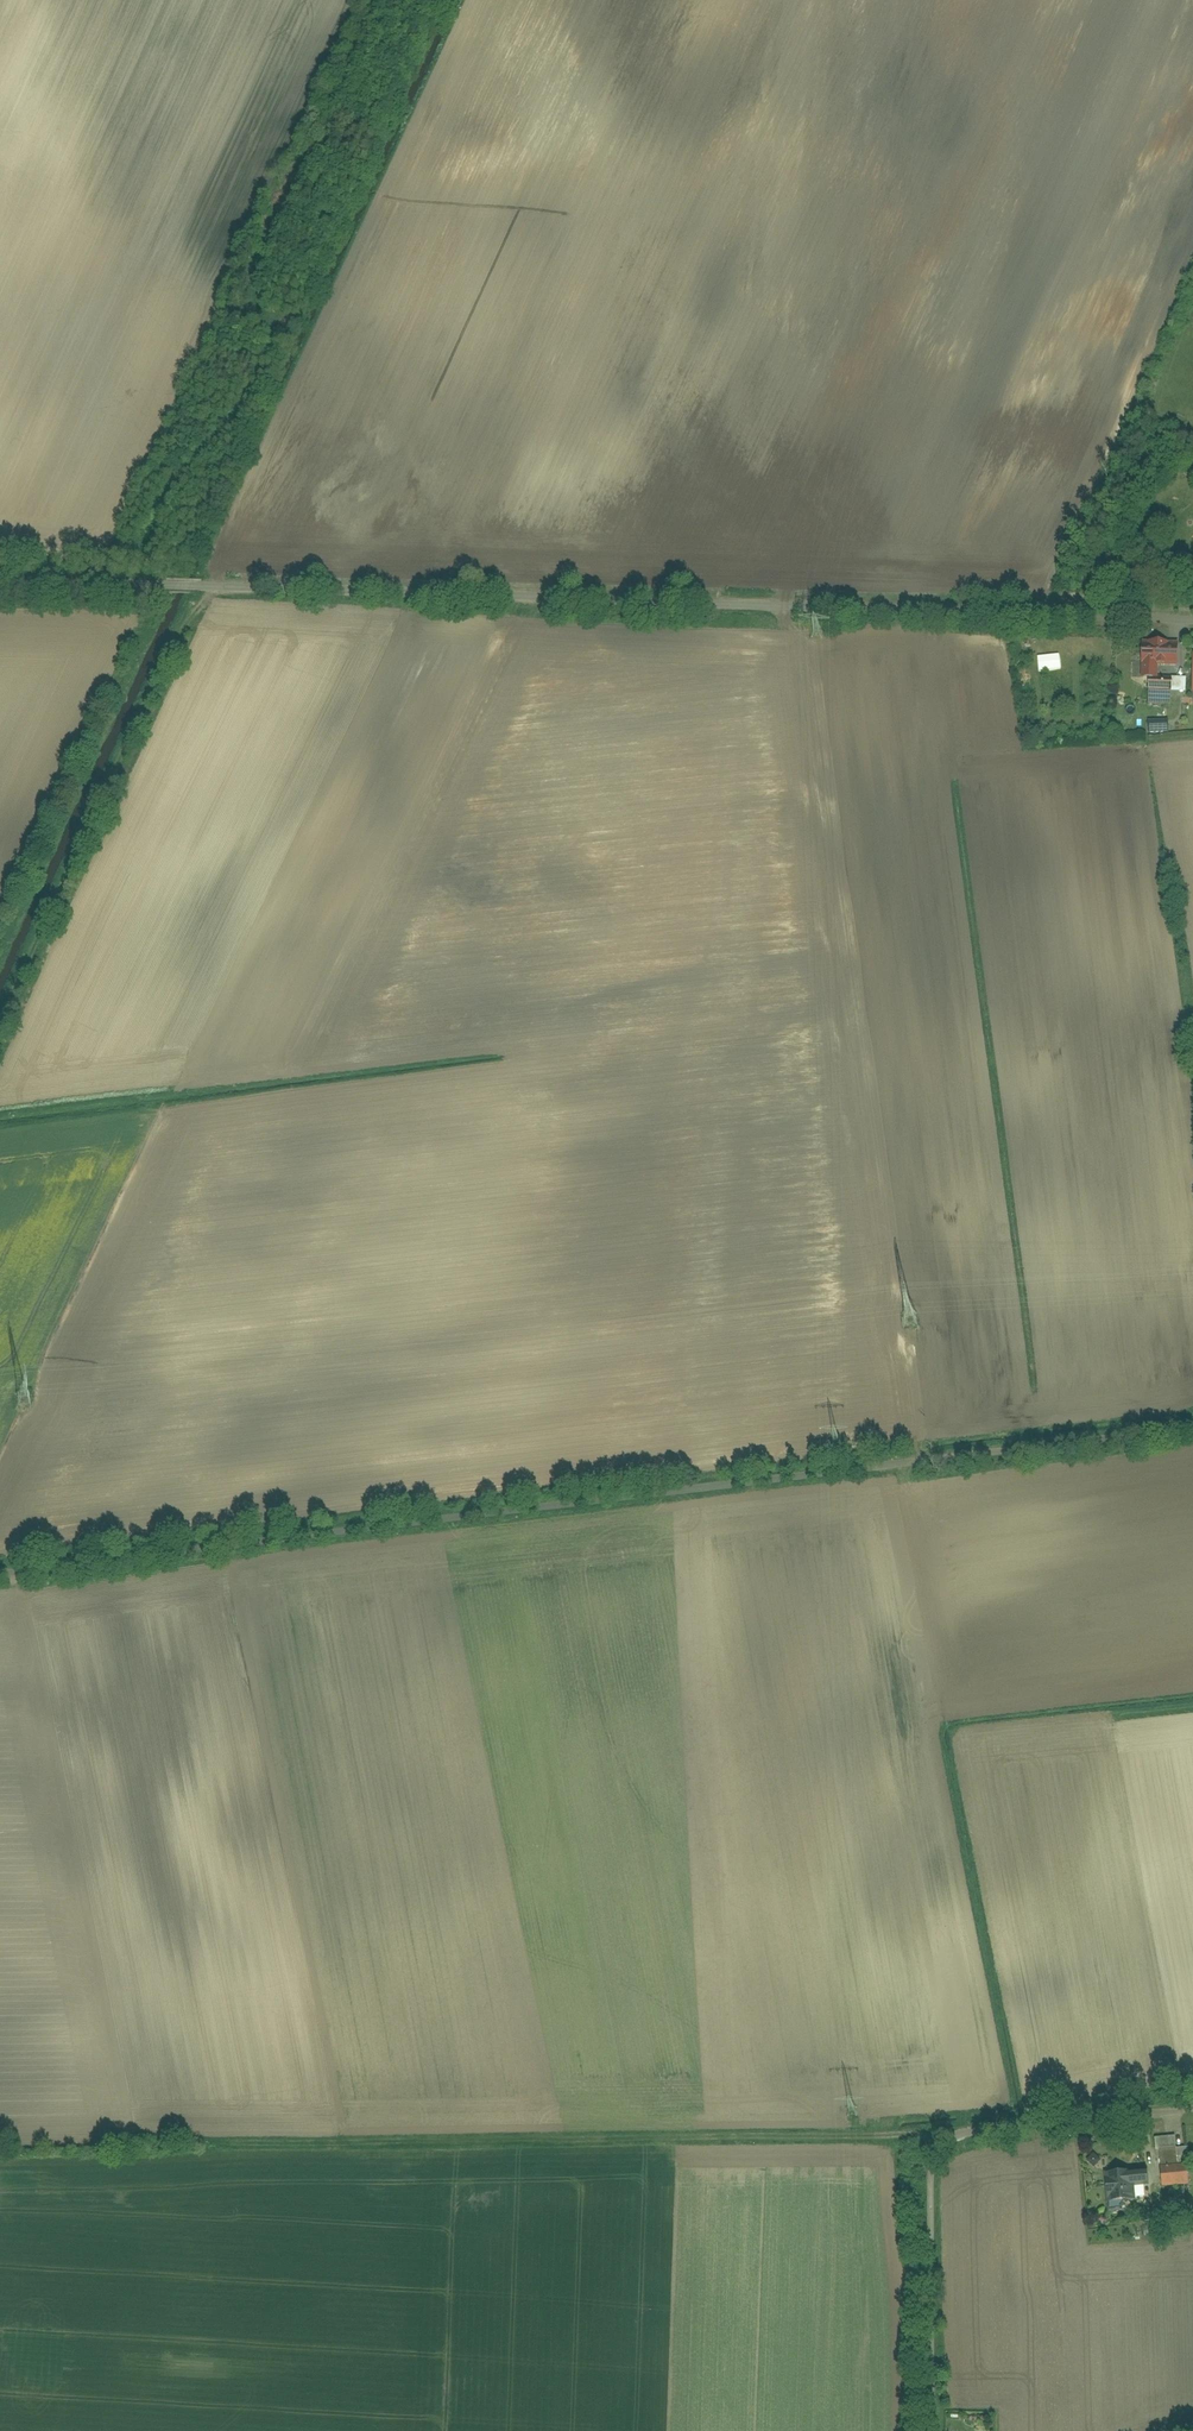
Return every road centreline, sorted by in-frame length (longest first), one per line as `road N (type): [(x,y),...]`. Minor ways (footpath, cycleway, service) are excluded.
road 1 (unclassified): [(0,1577),(1192,1422)]
road 2 (residential): [(1086,615),(0,585)]
road 3 (track): [(940,2149),(915,2134),(204,2144)]
road 4 (residential): [(1192,2109),(966,2133),(936,2153),(933,2430)]

